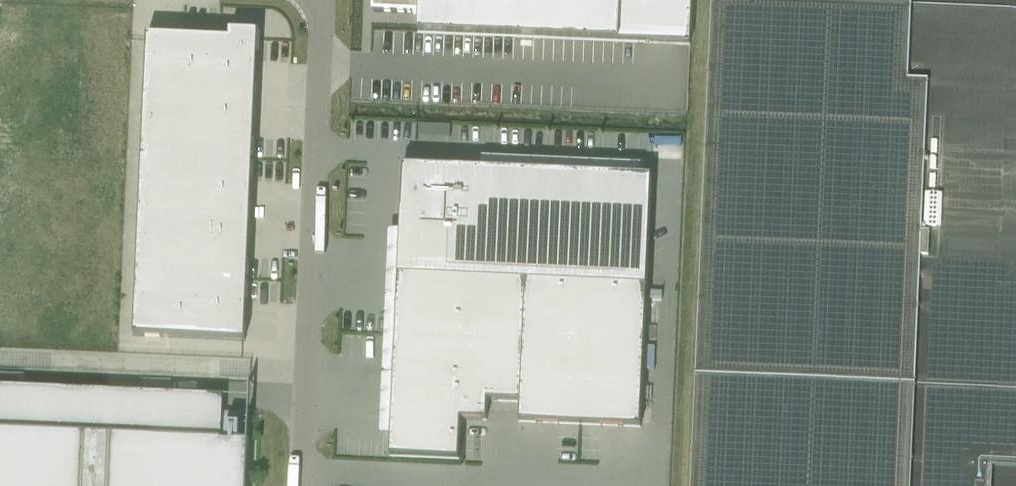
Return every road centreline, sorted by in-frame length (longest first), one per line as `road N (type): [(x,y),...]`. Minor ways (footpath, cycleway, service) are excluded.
road 1 (unclassified): [(321,0),(300,485)]

